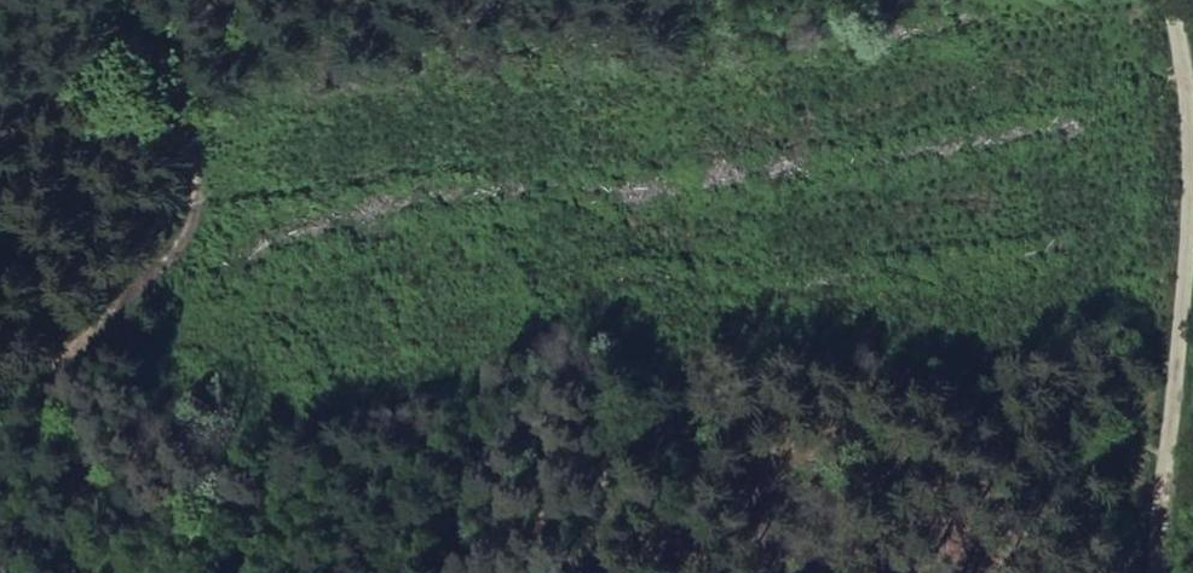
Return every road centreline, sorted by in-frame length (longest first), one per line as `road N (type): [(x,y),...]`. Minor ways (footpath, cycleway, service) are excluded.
road 1 (track): [(1155,572),(1190,228),(1171,0)]
road 2 (track): [(137,0),(186,122),(193,180),(175,236),(0,449)]
road 3 (track): [(799,572),(782,541),(665,405),(617,434),(473,572)]
road 4 (track): [(100,572),(31,406)]

